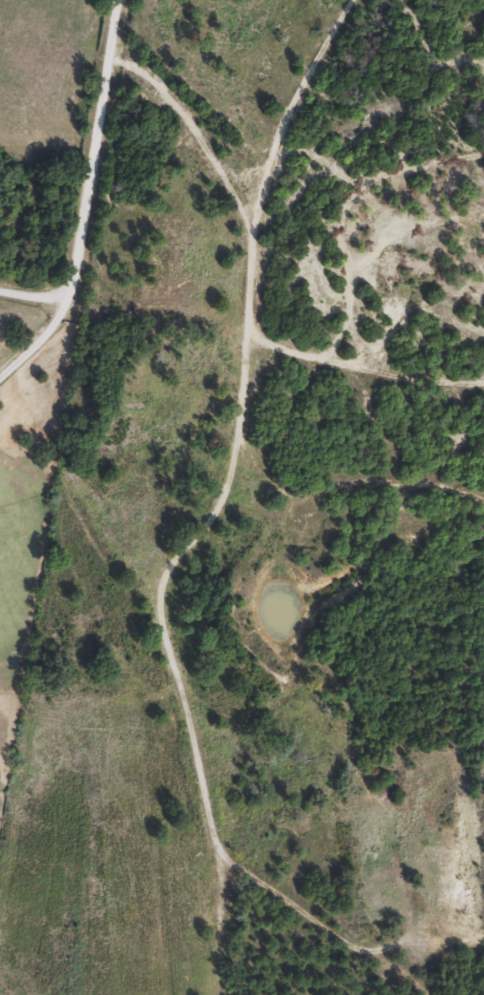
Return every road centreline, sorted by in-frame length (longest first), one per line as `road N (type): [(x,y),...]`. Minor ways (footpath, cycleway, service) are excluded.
road 1 (residential): [(67,301),(116,0)]

